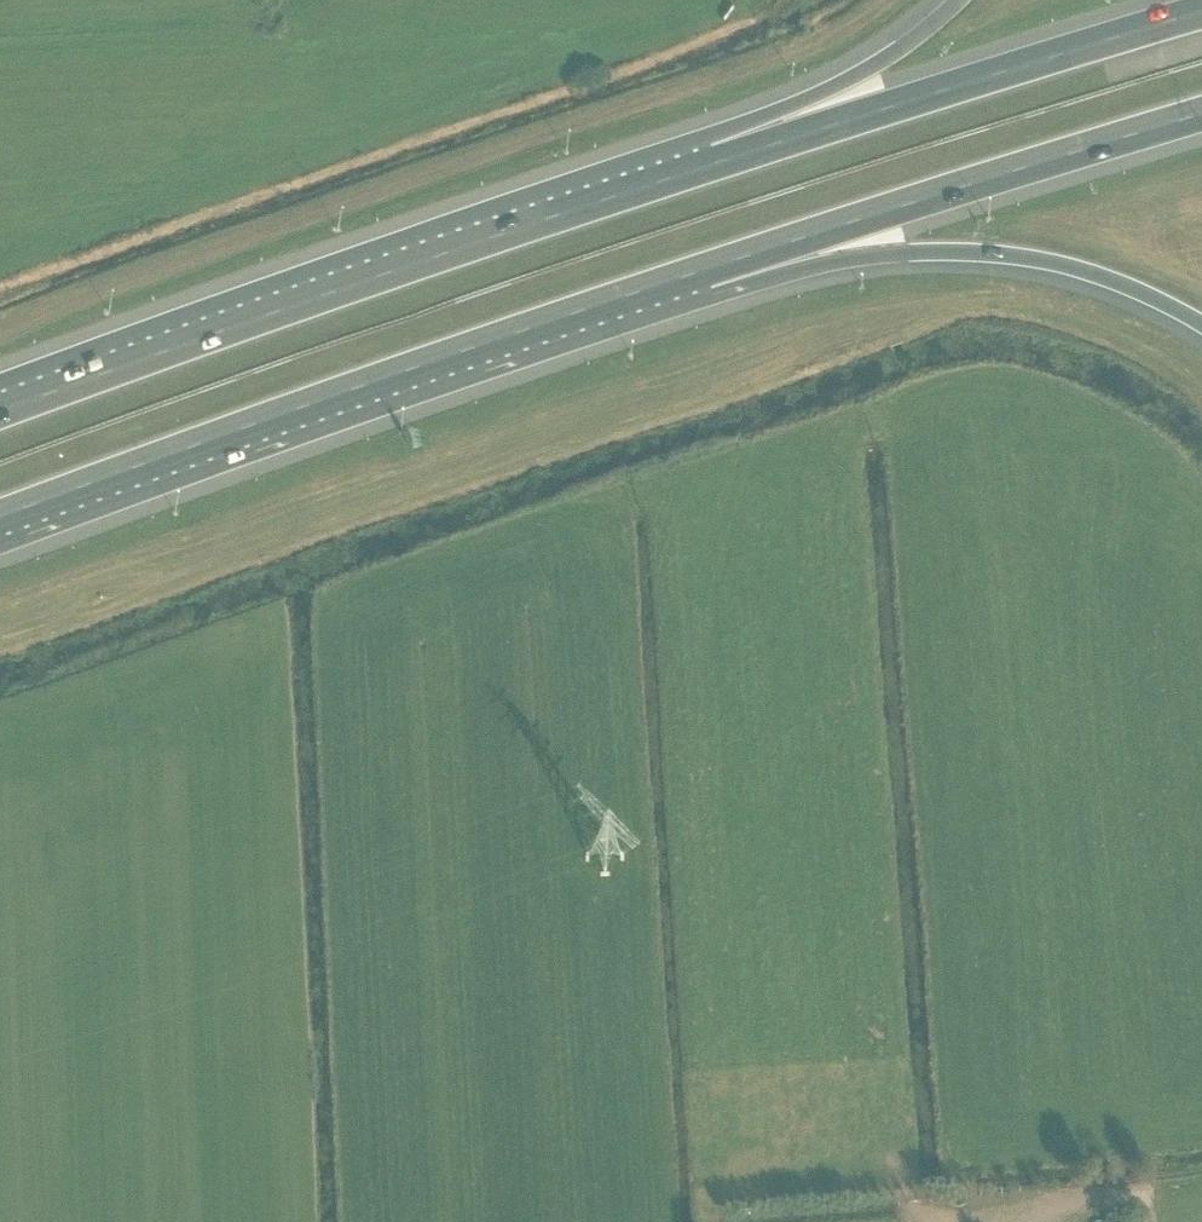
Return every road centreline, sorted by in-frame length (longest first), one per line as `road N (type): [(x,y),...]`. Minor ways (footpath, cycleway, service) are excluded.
road 1 (motorway): [(705,167),(0,411)]
road 2 (motorway): [(0,518),(696,274)]
road 3 (motorway): [(696,274),(1201,113)]
road 4 (motorway): [(696,274),(906,252),(1015,255),(1108,278),(1201,324)]
road 5 (motorway): [(1201,15),(705,167)]
road 6 (motorway): [(958,0),(877,62),(705,167)]

